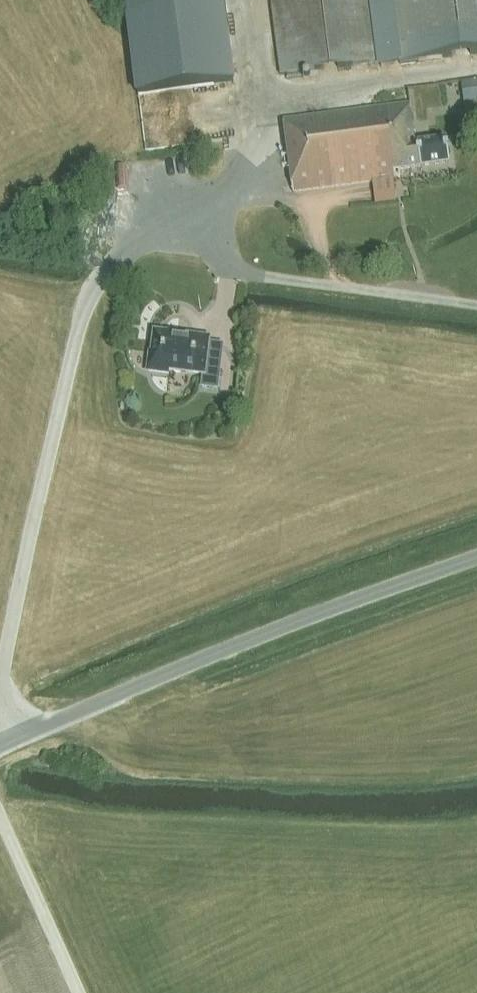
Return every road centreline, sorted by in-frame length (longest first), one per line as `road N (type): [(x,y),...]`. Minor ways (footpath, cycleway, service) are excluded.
road 1 (unclassified): [(0,748),(286,626),(476,558)]
road 2 (track): [(0,818),(78,992)]

